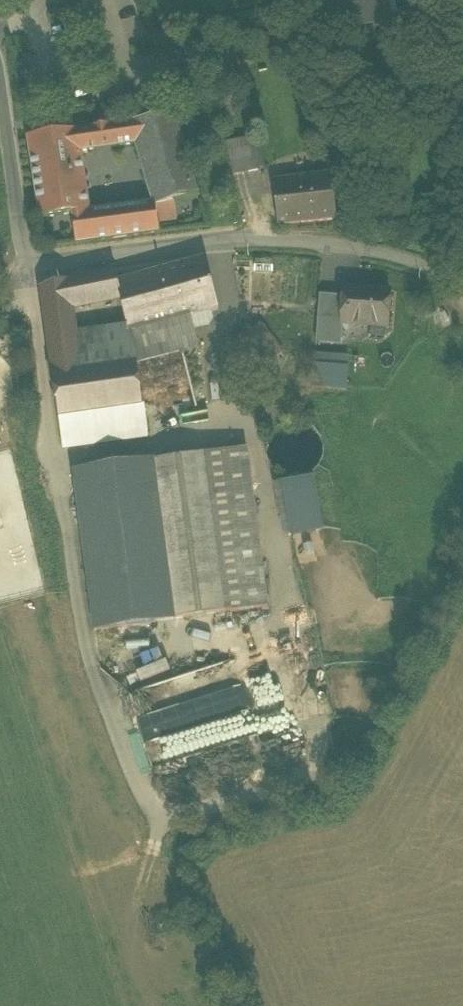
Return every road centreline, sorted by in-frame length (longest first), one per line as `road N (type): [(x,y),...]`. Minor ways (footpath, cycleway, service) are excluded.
road 1 (unclassified): [(31,273),(209,238),(310,241),(420,260),(462,291)]
road 2 (track): [(31,273),(67,538)]
road 3 (unclassified): [(0,100),(31,273)]

